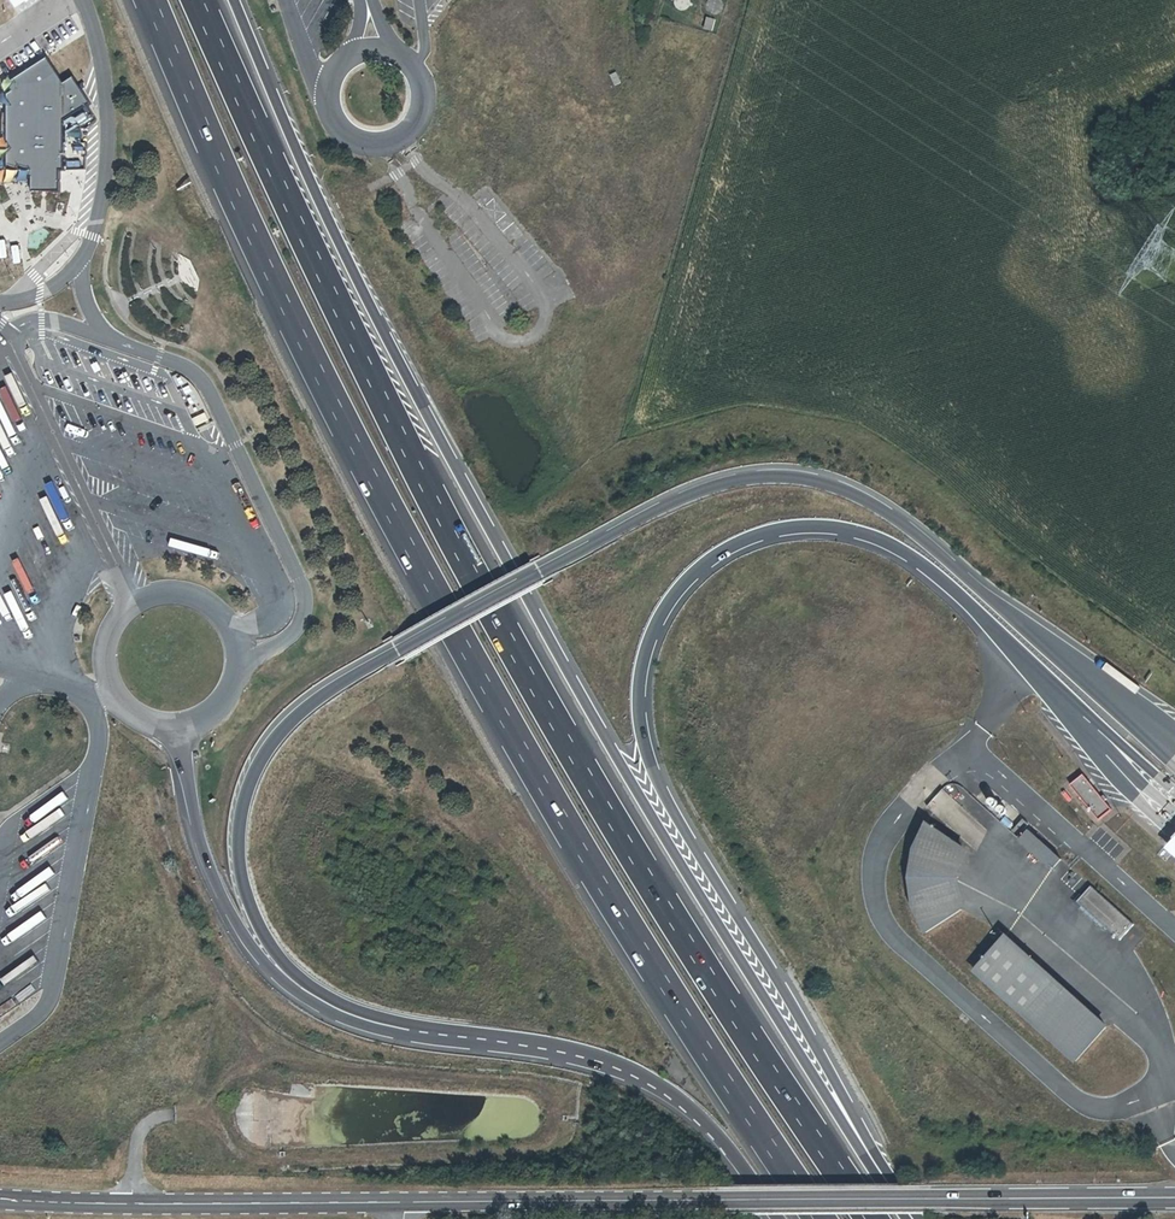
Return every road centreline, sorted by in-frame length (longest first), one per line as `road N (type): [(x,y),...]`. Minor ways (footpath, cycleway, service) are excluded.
road 1 (motorway): [(912,1218),(746,965),(548,635),(342,247),(235,0)]
road 2 (motorway): [(872,1218),(727,1003),(477,582),(286,198),(198,0)]
road 3 (motorway): [(1174,751),(891,514),(815,480),(727,482),(670,503),(342,683),(296,716),(263,756),(241,815),(246,896),(284,963),(354,1017)]
road 4 (motorway): [(150,0),(300,334),(436,594),(691,1025),(820,1218)]
road 5 (motorway): [(913,1218),(651,765),(641,676),(672,601),(711,560),(764,534),(824,527),(881,541),(946,584),(1174,814)]
road 6 (secondary): [(406,1201),(1174,1198)]
road 7 (motorway): [(354,1017),(544,1047),(634,1074),(710,1128),(778,1218)]
road 8 (secondary): [(0,1199),(406,1201)]
road 9 (motorway): [(177,728),(202,853),(247,942),(287,985),(354,1017)]

